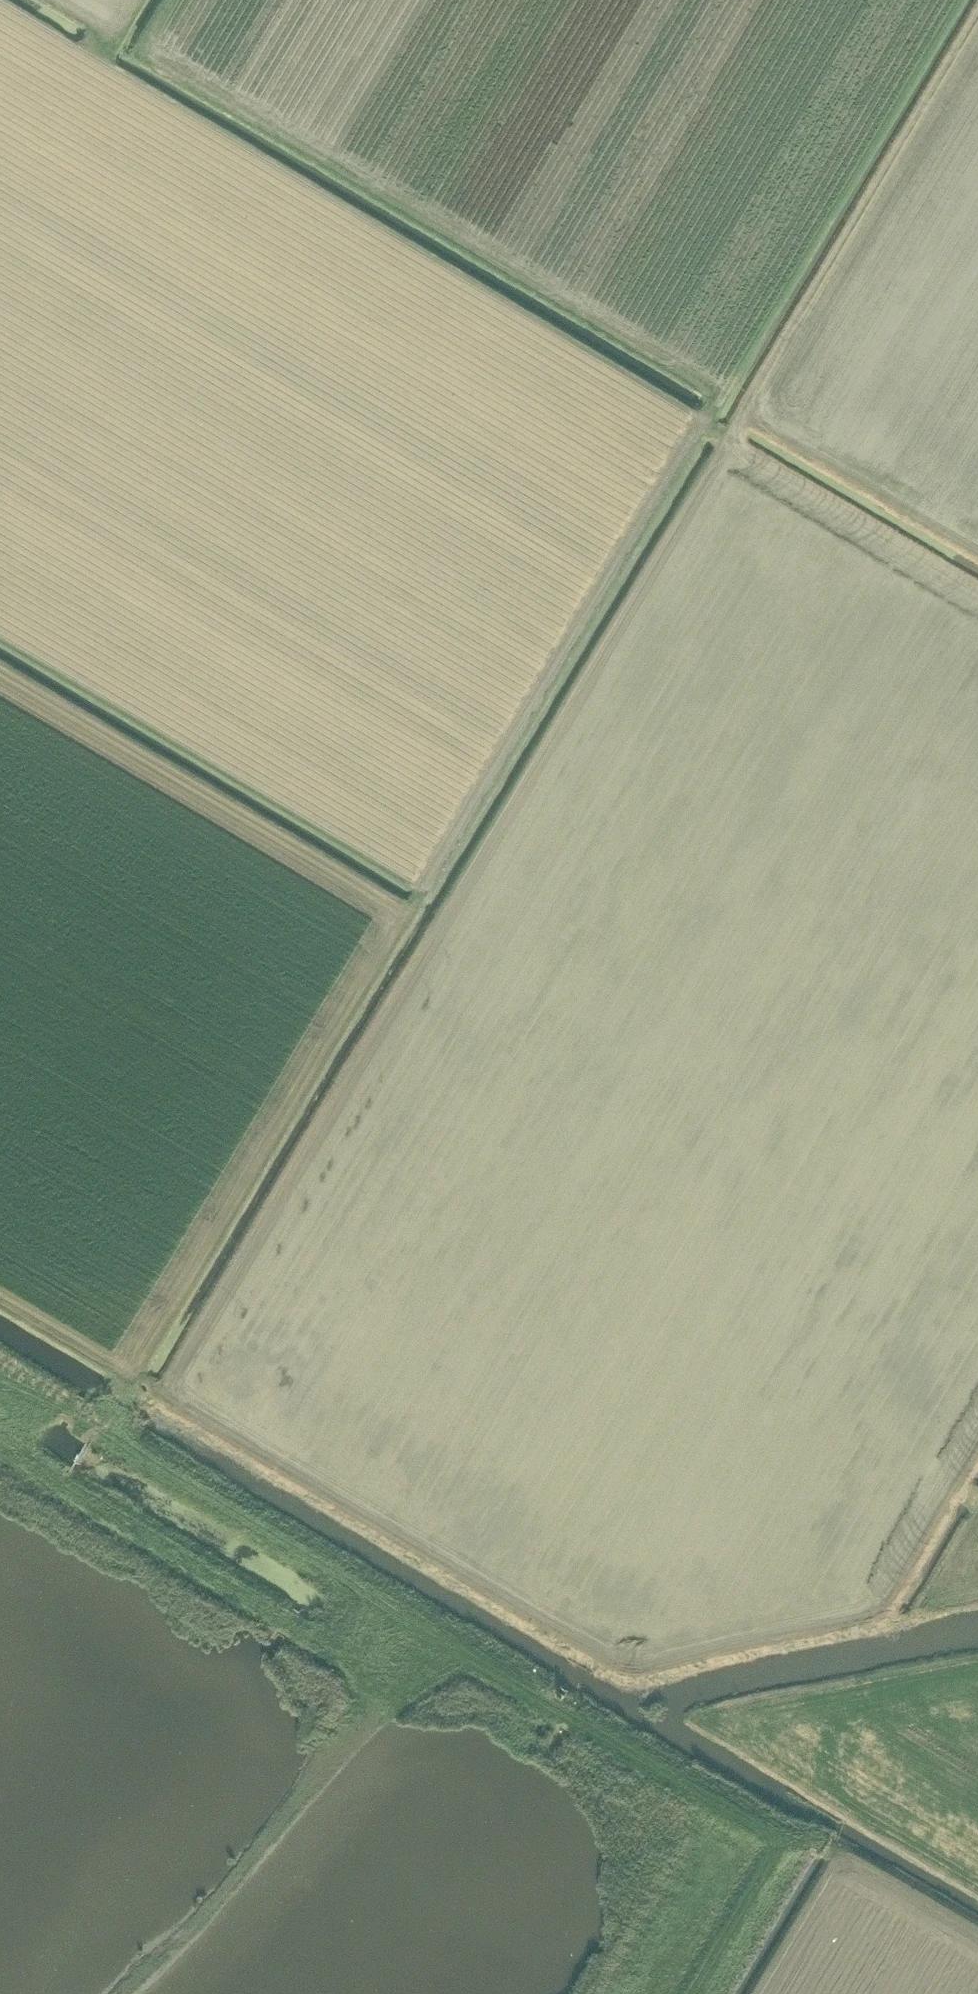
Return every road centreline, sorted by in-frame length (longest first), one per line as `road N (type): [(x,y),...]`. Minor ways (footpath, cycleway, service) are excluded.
road 1 (track): [(0,1442),(308,1631),(342,1639),(377,1604),(809,1849),(724,1993)]

